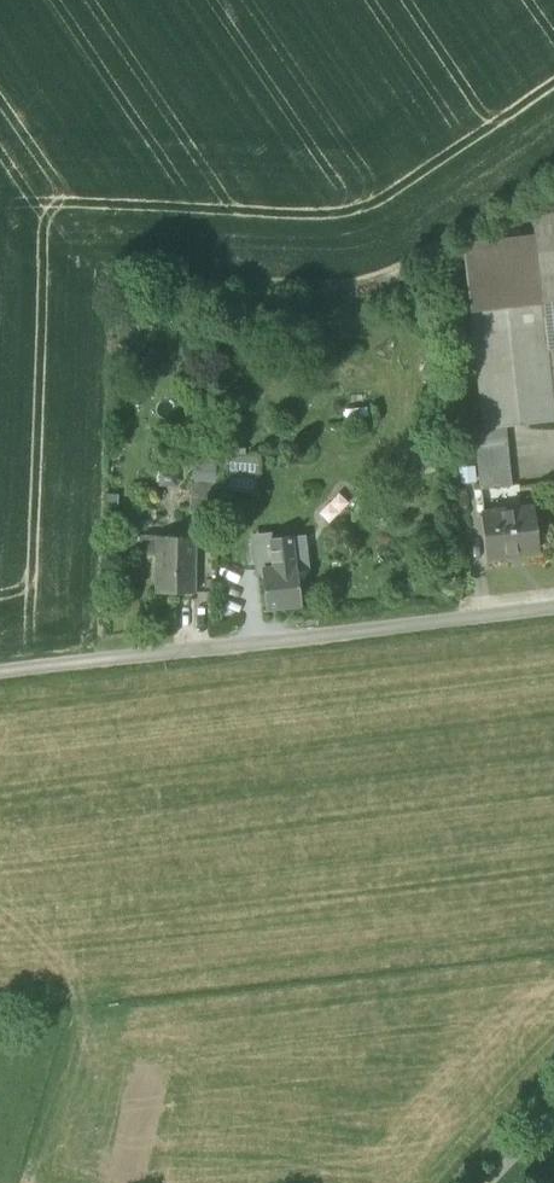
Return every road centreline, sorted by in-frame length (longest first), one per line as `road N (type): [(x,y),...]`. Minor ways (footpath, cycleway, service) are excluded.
road 1 (unclassified): [(553,604),(0,671)]

